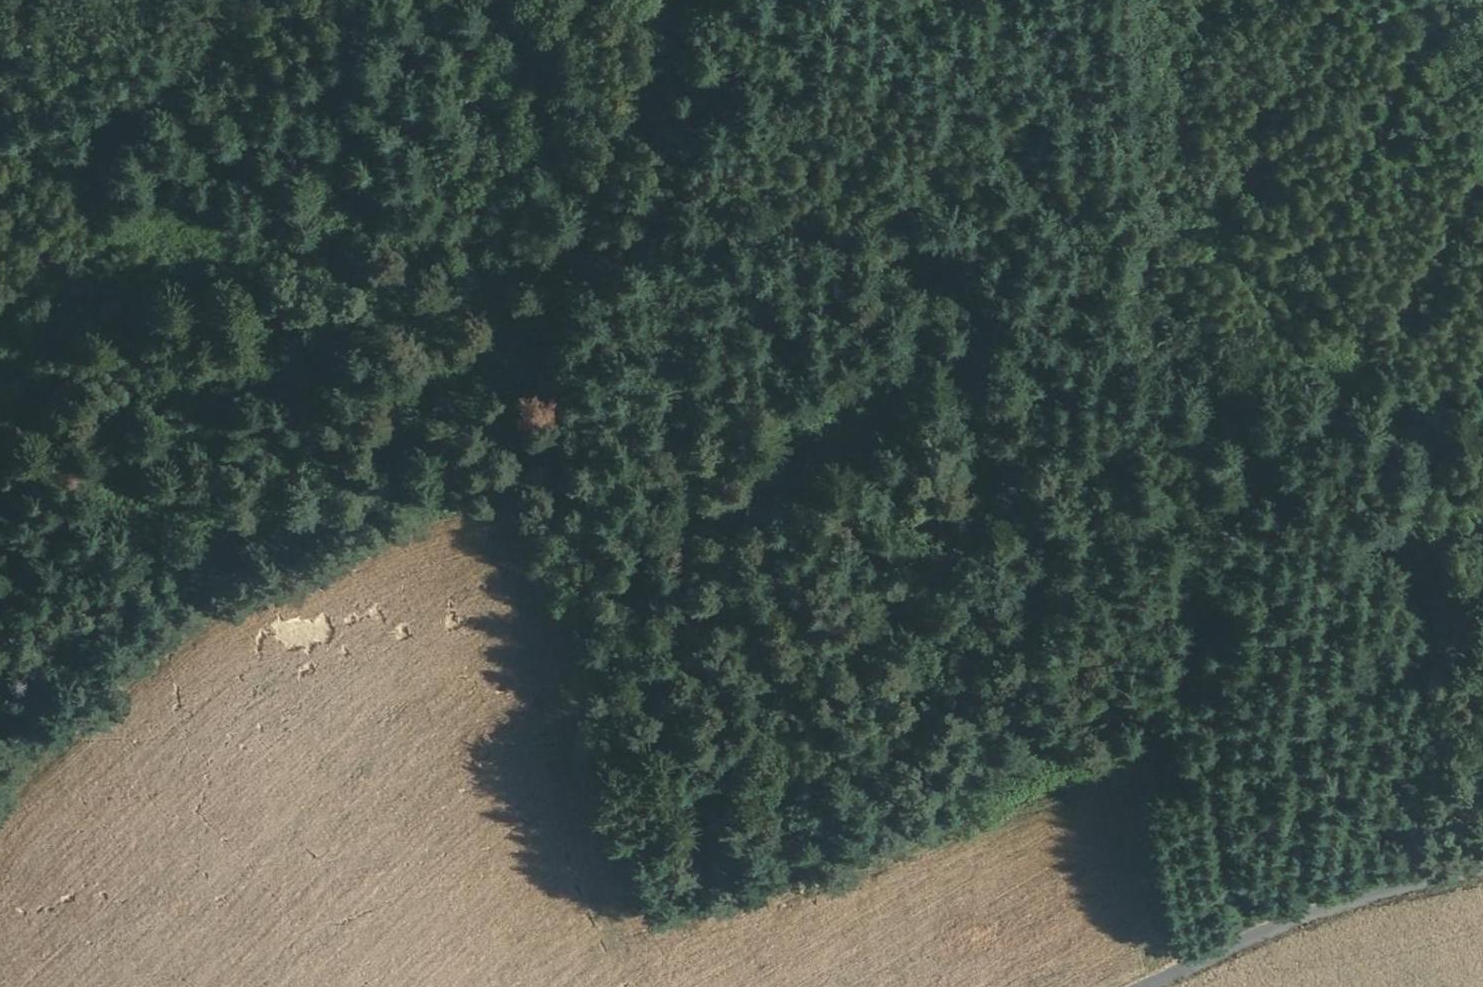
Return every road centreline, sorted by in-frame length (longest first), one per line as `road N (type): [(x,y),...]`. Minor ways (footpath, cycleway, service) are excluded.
road 1 (unclassified): [(1145,986),(1187,962),(1369,895),(1482,866)]

